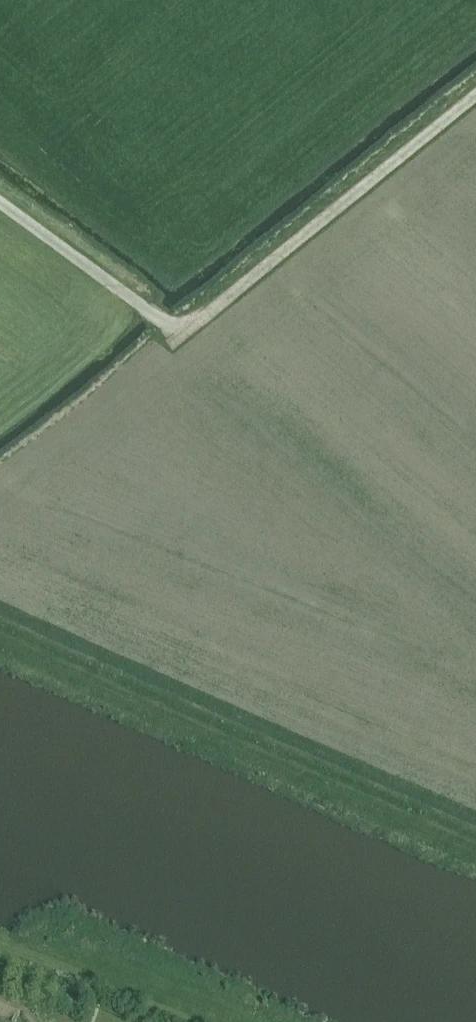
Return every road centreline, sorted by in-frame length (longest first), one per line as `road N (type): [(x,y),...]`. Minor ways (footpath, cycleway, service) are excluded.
road 1 (track): [(475,94),(181,334),(0,202)]

